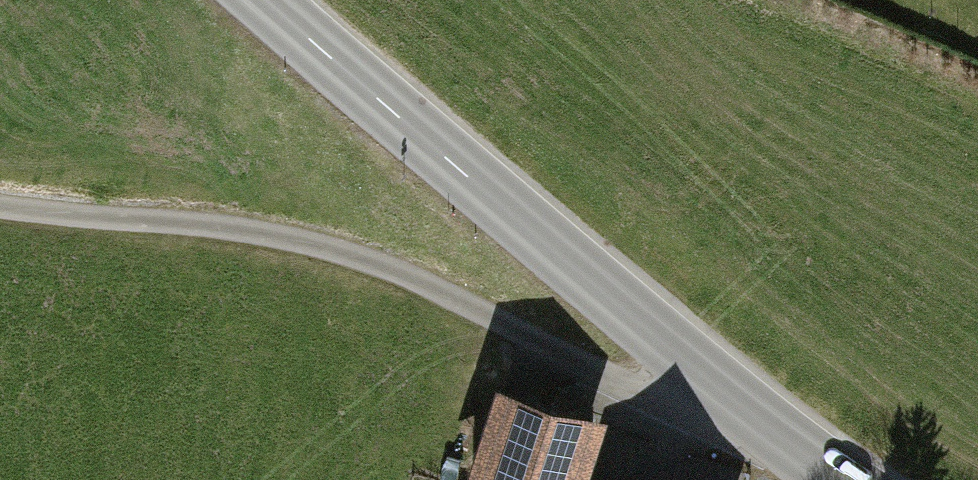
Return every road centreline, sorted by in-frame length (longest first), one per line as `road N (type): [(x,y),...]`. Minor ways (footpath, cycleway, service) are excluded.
road 1 (track): [(0,206),(169,224),(373,262),(680,410),(706,379)]
road 2 (tertiary): [(268,0),(706,379),(839,479)]

